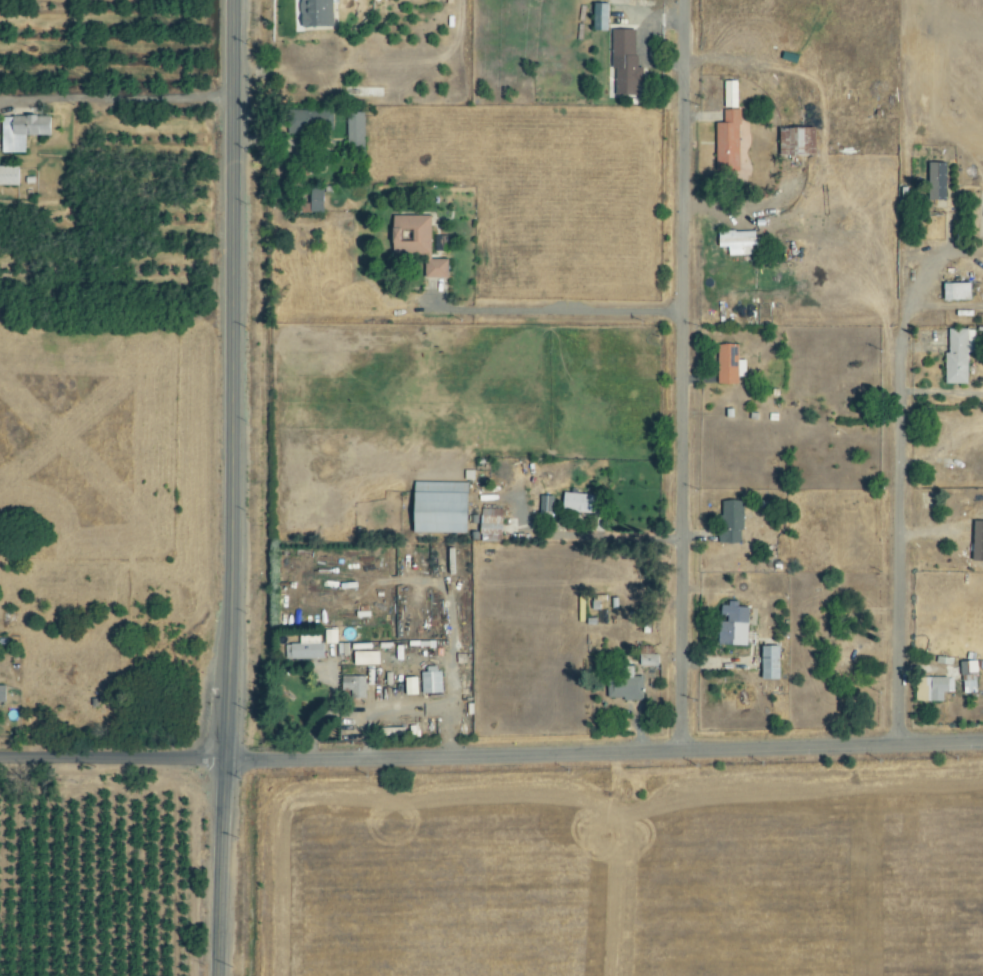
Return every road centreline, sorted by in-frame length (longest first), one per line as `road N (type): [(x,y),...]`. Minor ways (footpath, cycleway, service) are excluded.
road 1 (residential): [(982,743),(0,761)]
road 2 (secondary): [(218,975),(233,0)]
road 3 (residential): [(678,753),(681,0)]
road 4 (residential): [(896,746),(899,344)]

